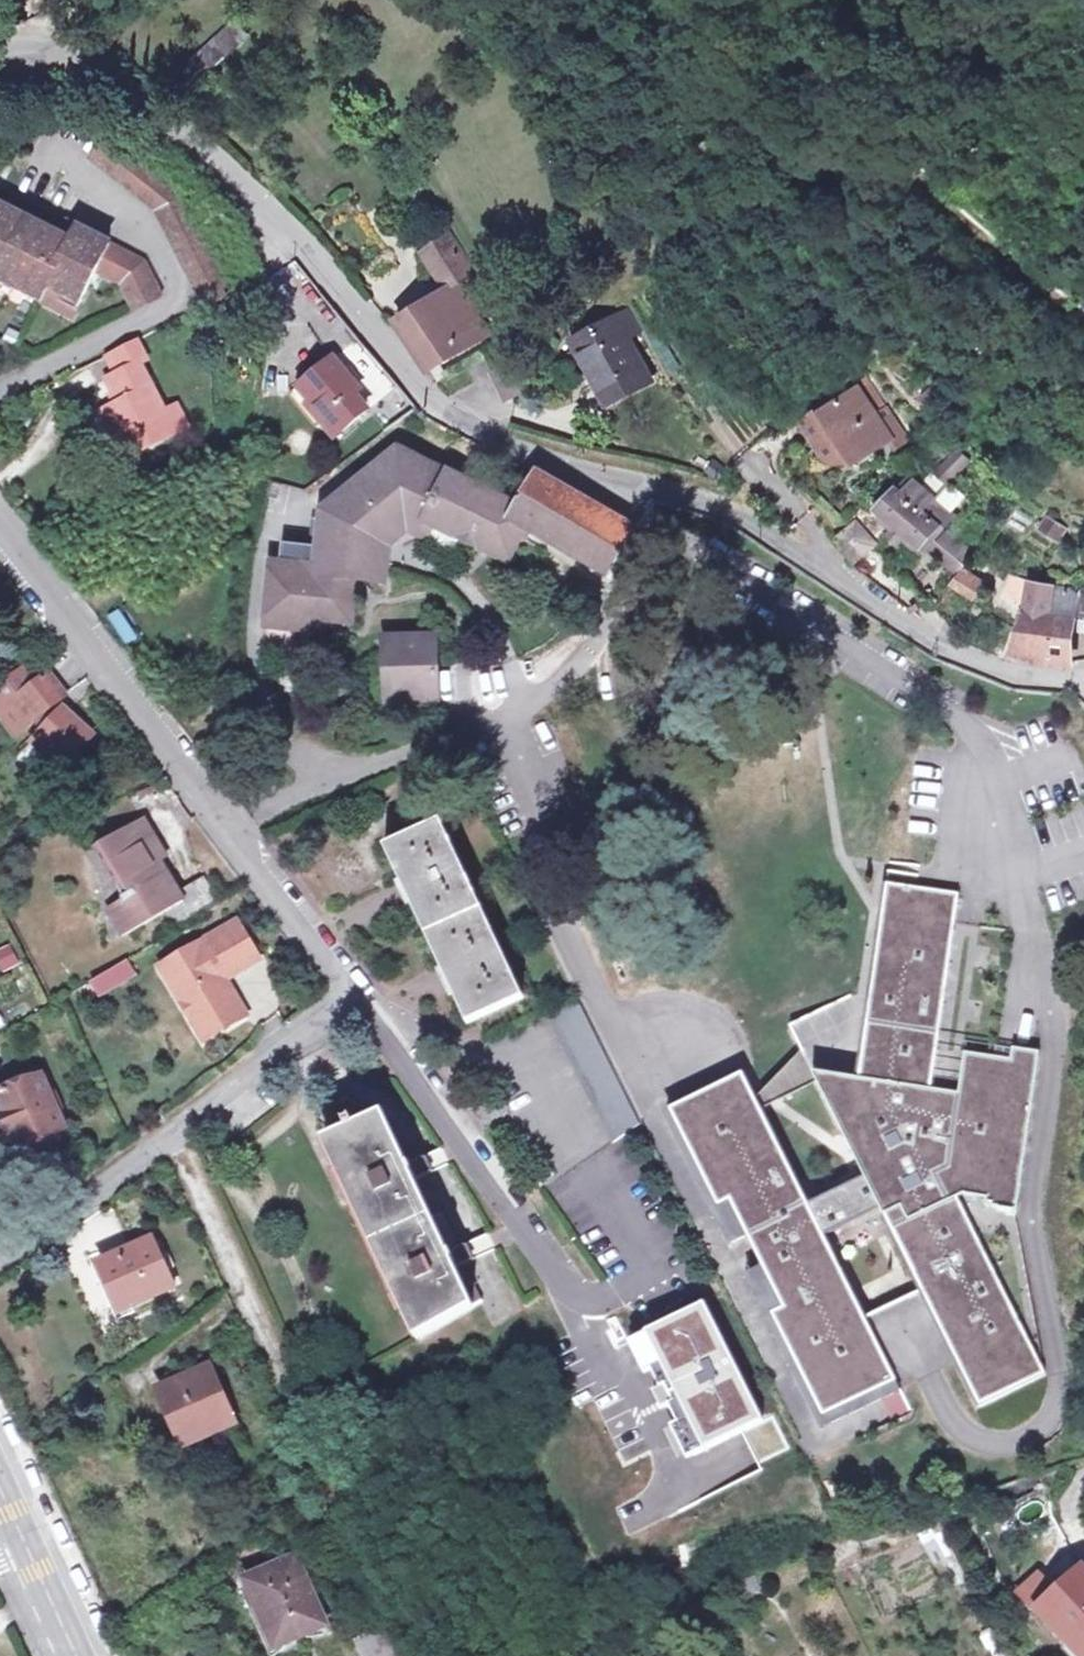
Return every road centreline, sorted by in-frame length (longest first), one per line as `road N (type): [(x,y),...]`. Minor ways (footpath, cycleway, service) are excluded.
road 1 (residential): [(0,54),(59,59),(104,76),(199,149),(329,277),(438,413),(512,453),(586,480),(708,506),(989,673),(1083,689)]
road 2 (residential): [(351,1008),(0,527)]
road 3 (residential): [(175,1137),(415,1651)]
road 4 (residential): [(578,1309),(351,1008)]
road 5 (residential): [(0,1268),(175,1137)]
road 6 (residential): [(175,1137),(351,1008)]
road 7 (secondary): [(30,1541),(81,1655)]

